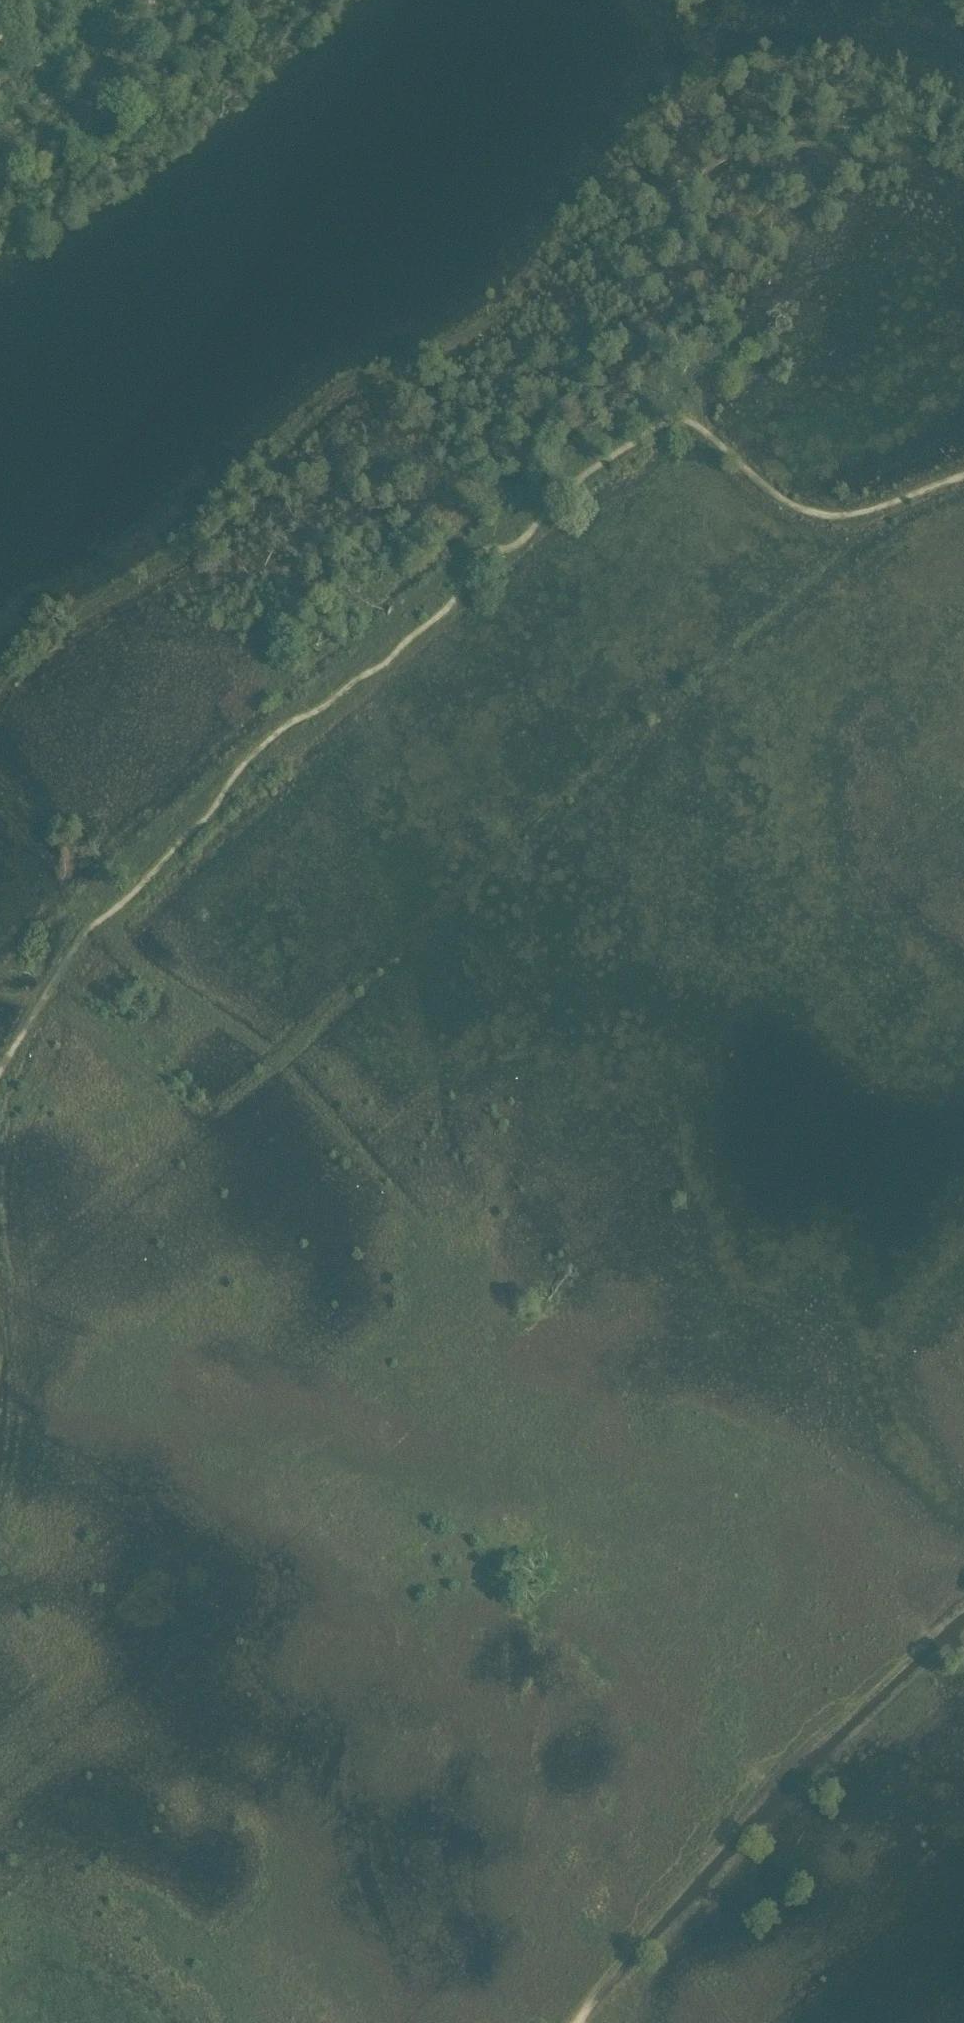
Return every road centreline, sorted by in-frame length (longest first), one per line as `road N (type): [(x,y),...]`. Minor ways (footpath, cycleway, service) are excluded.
road 1 (track): [(963,1625),(832,1747),(566,2022)]

